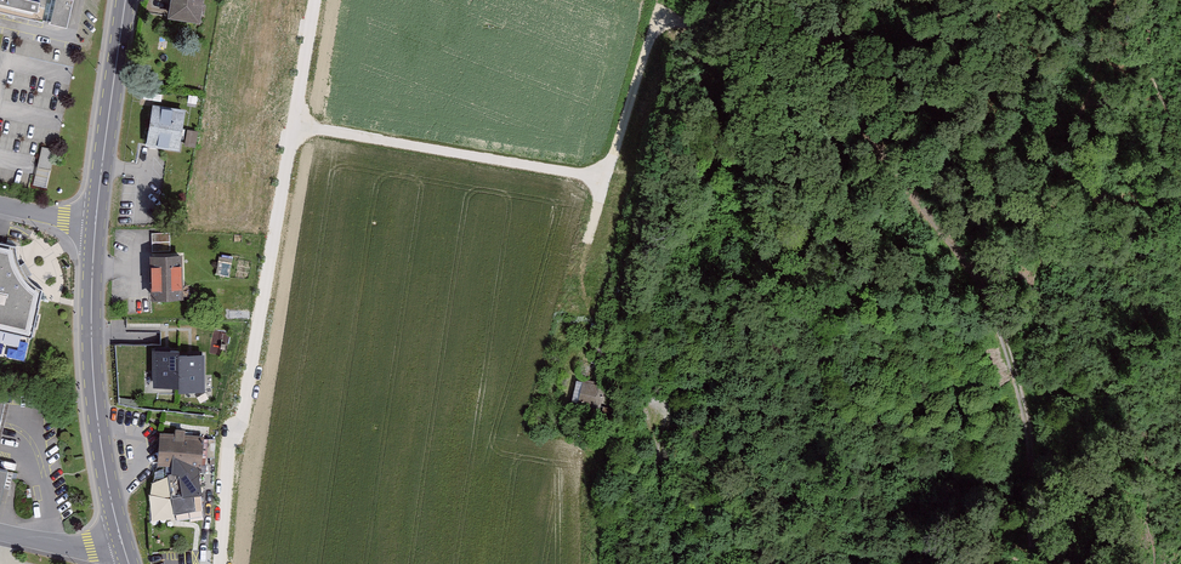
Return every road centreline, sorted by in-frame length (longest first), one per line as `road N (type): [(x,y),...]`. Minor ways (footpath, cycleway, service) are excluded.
road 1 (track): [(643,0),(816,102),(840,99),(975,276),(1020,387),(1035,563)]
road 2 (secondary): [(98,222),(97,406),(123,543)]
road 3 (track): [(677,563),(659,464),(668,415),(655,398),(640,413),(656,451)]
road 4 (secondary): [(127,0),(98,222)]
road 5 (unclassified): [(0,534),(77,548),(123,543)]

